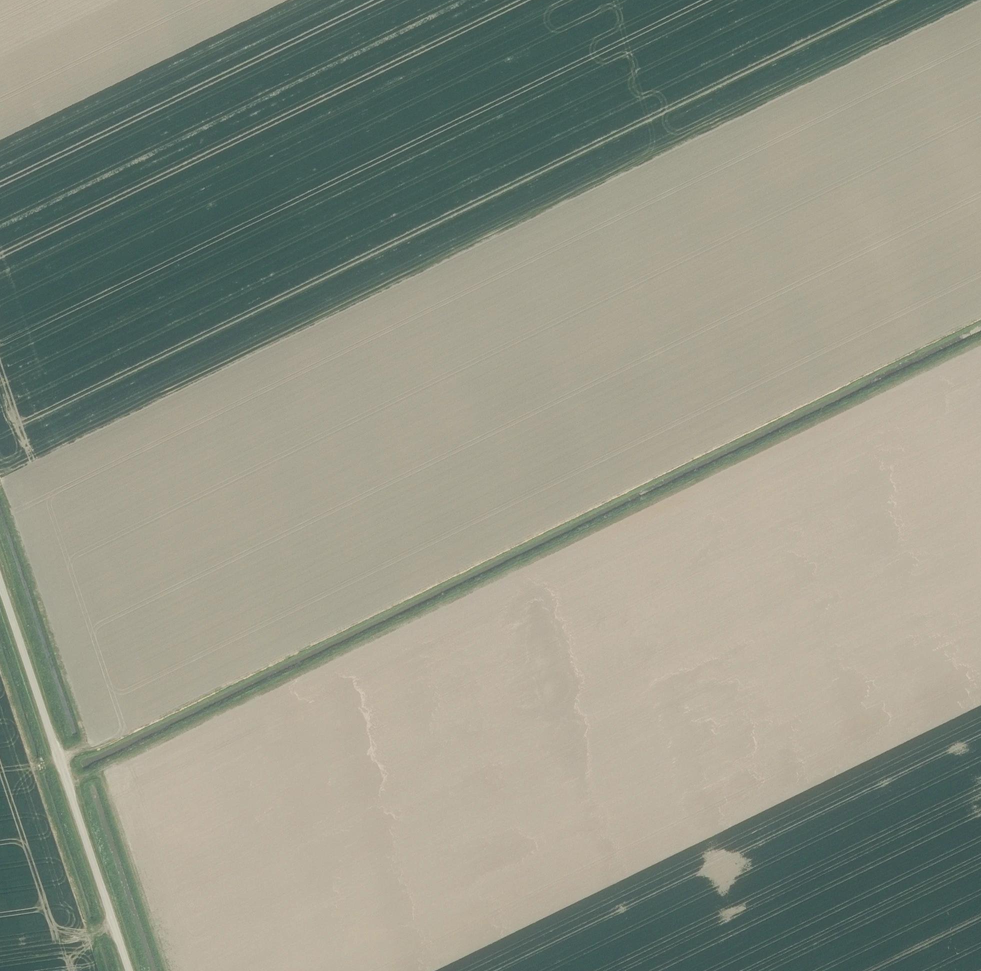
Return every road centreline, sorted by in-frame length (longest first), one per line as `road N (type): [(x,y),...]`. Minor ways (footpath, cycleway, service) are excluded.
road 1 (unclassified): [(130,970),(0,580)]

